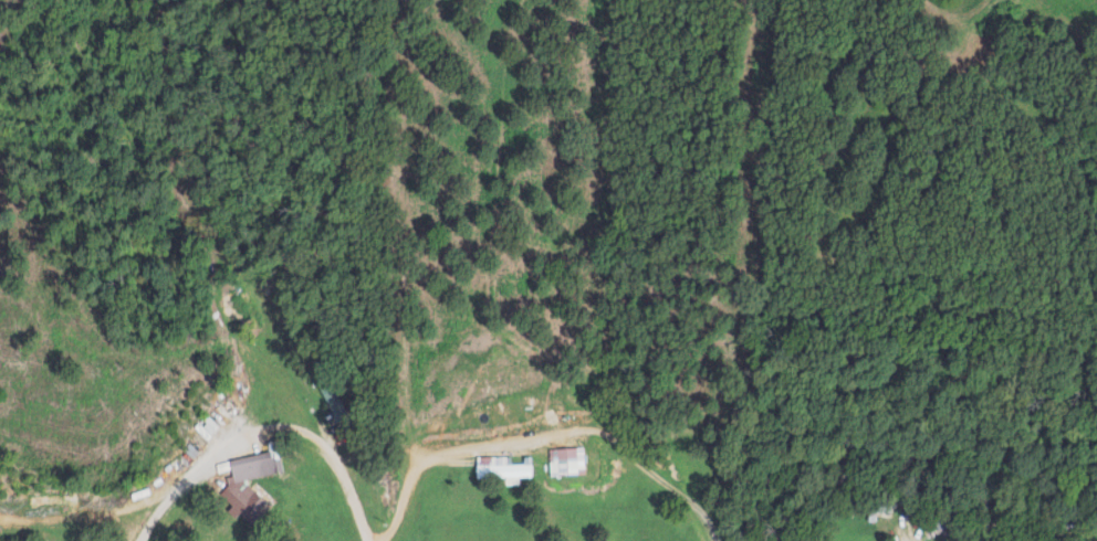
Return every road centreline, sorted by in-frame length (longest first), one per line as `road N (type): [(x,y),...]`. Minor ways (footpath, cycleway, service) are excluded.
road 1 (residential): [(380,540),(426,460),(555,444),(604,447),(637,460),(676,486),(713,540)]
road 2 (residential): [(373,540),(324,445),(286,427),(253,432),(210,462),(158,505),(144,540)]
road 3 (residential): [(913,540),(913,531),(1090,530)]

